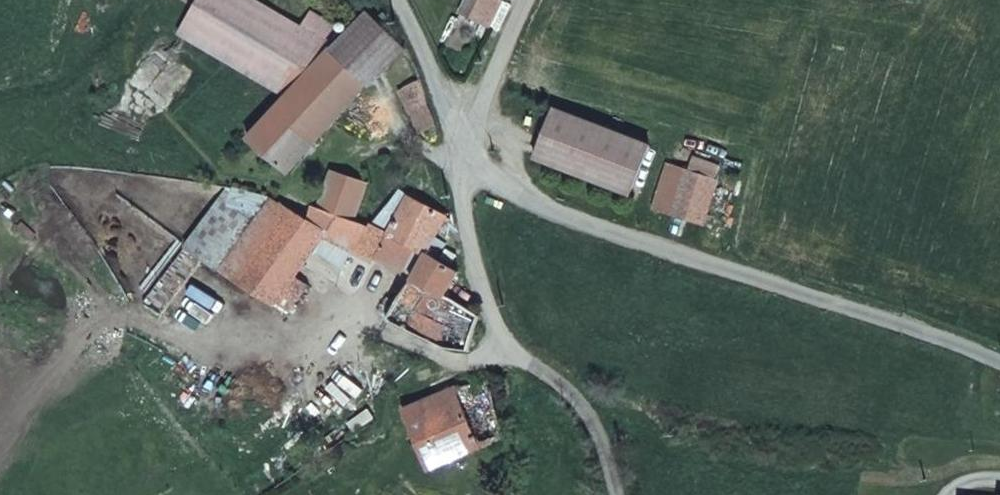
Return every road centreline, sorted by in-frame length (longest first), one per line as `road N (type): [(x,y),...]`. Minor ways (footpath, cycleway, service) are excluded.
road 1 (unclassified): [(394,0),(442,80),(464,173),(999,357)]
road 2 (track): [(621,494),(609,437),(583,397),(500,347),(462,199),(464,173)]

